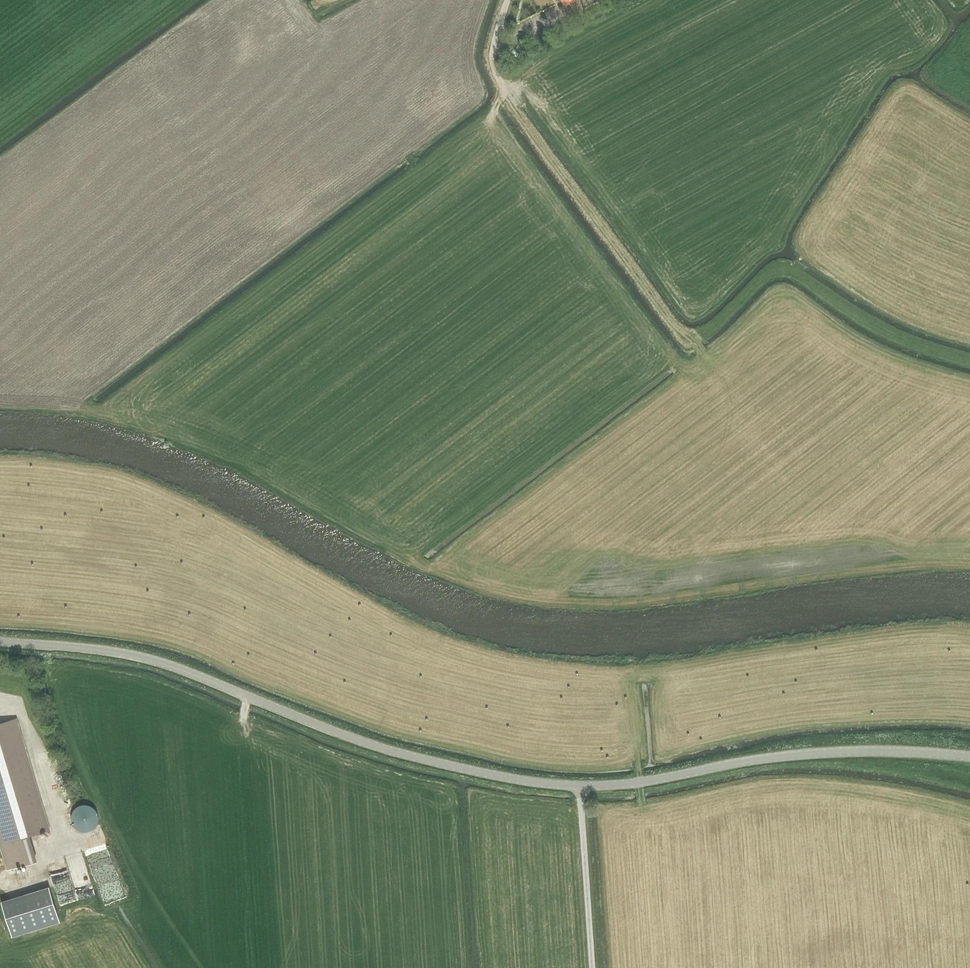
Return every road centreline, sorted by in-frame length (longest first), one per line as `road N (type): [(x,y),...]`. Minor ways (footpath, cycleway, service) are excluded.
road 1 (tertiary): [(969,756),(832,752),(649,781),(550,784),(390,750),(140,657),(0,641)]
road 2 (track): [(494,56),(505,95),(662,309),(704,352)]

